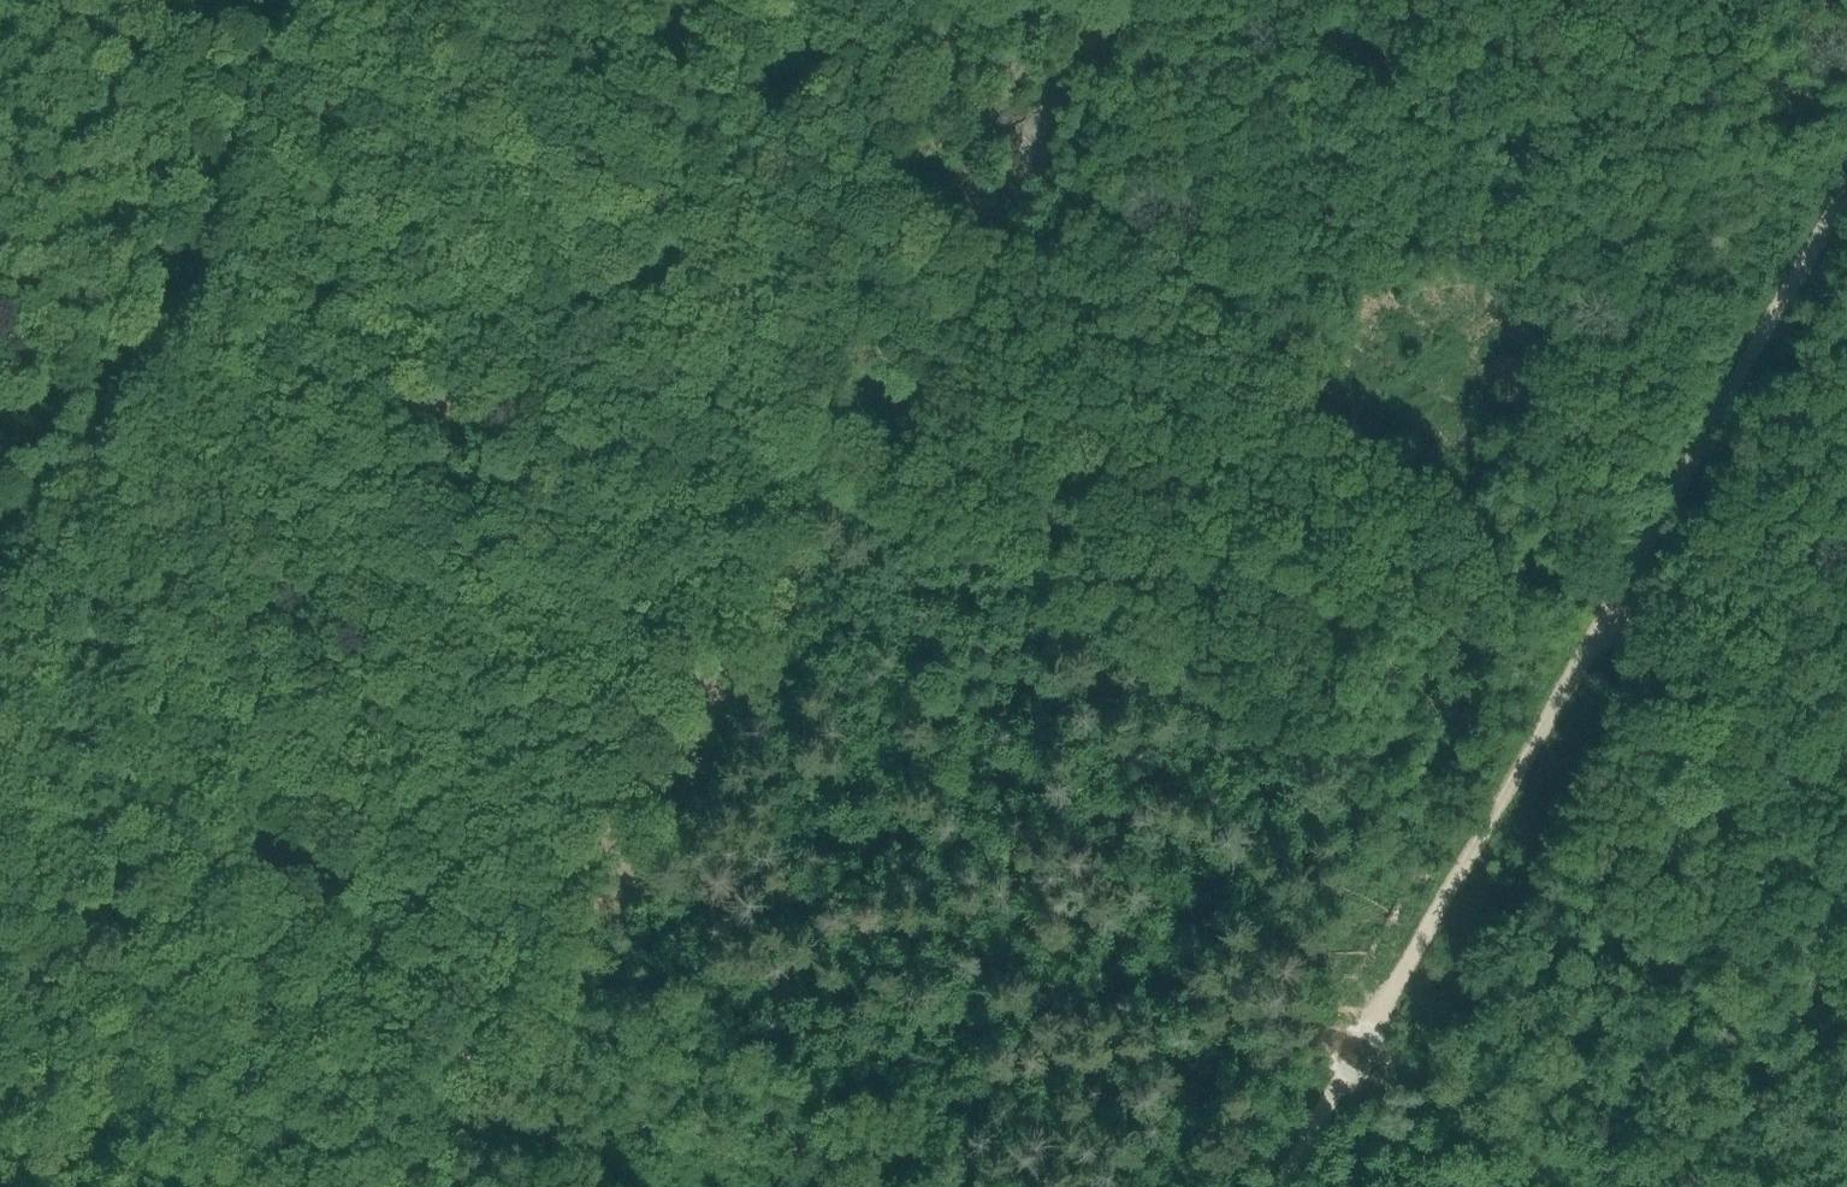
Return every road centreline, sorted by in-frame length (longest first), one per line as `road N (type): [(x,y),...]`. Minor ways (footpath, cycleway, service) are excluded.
road 1 (track): [(1846,181),(1273,1186)]
road 2 (track): [(1846,814),(1602,618)]

